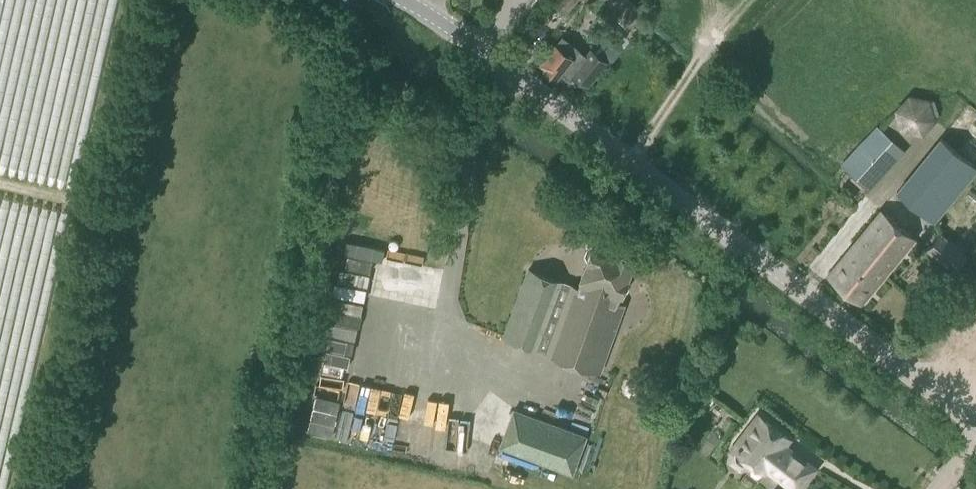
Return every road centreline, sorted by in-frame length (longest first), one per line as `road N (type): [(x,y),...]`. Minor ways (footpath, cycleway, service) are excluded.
road 1 (unclassified): [(975,426),(514,73),(396,0)]
road 2 (track): [(245,488),(362,0)]
road 3 (track): [(700,0),(702,30),(688,78),(633,163)]

